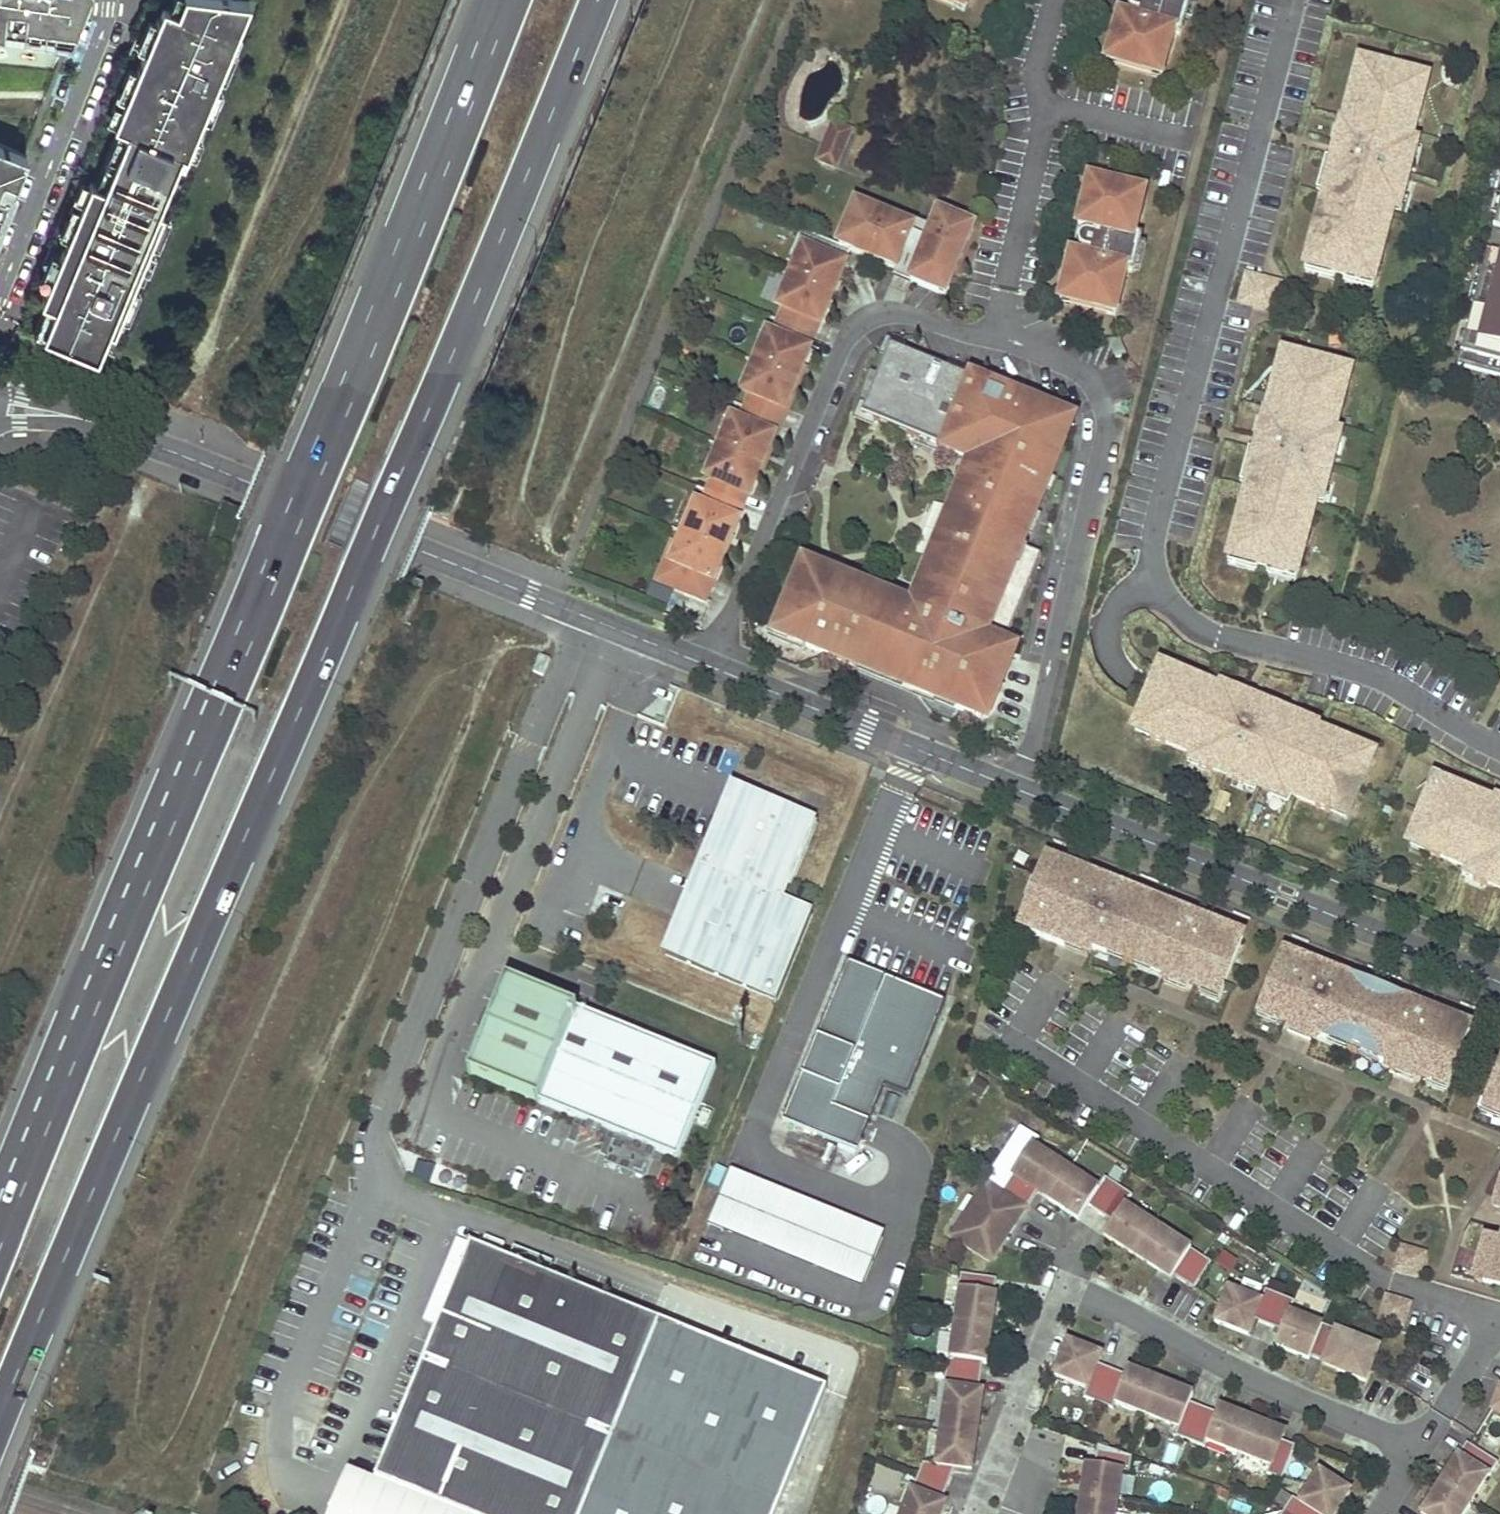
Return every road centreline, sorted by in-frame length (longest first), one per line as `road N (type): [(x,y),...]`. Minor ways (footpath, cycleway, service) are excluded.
road 1 (residential): [(59,414),(119,430),(1499,982)]
road 2 (trunk): [(0,1423),(597,0)]
road 3 (trunk): [(500,0),(358,368),(0,1229)]

